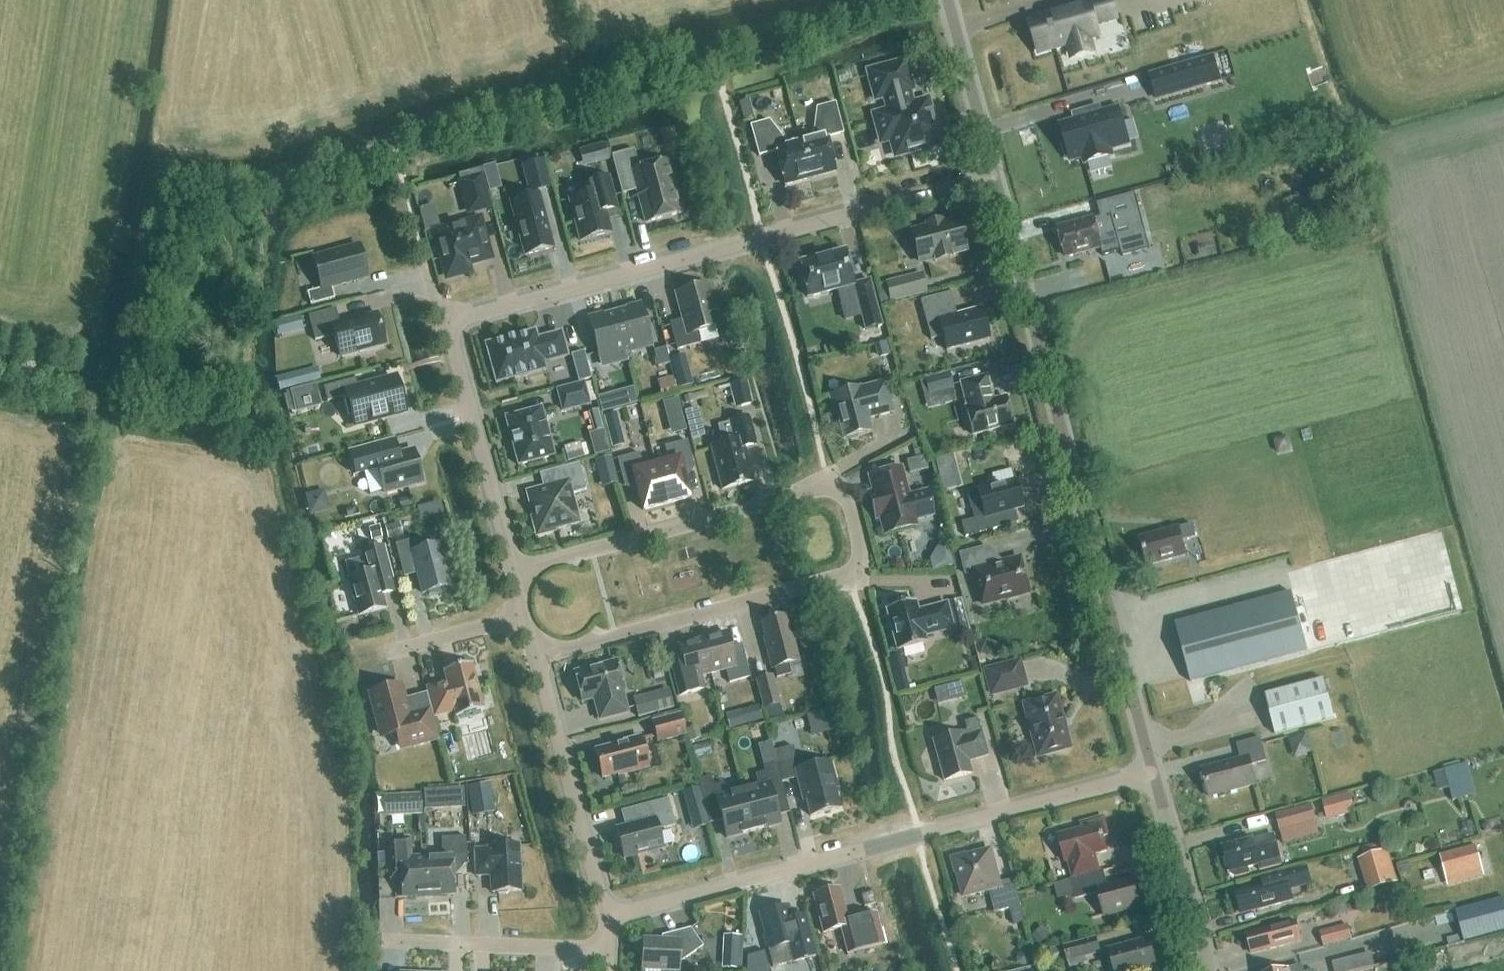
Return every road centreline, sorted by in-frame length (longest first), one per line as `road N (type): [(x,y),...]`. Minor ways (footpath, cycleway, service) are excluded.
road 1 (residential): [(536,656),(849,574),(860,564),(857,528),(845,497),(826,486),(514,571)]
road 2 (tertiary): [(1153,773),(995,175)]
road 3 (residential): [(445,323),(995,175)]
road 4 (residential): [(608,916),(1153,773)]
road 5 (residential): [(608,916),(536,656)]
road 6 (residential): [(514,571),(445,323)]
road 7 (residential): [(382,941),(606,951)]
road 8 (tertiary): [(1209,970),(1153,773)]
road 9 (tertiary): [(995,175),(948,0)]
road 10 (residential): [(390,652),(526,616)]

